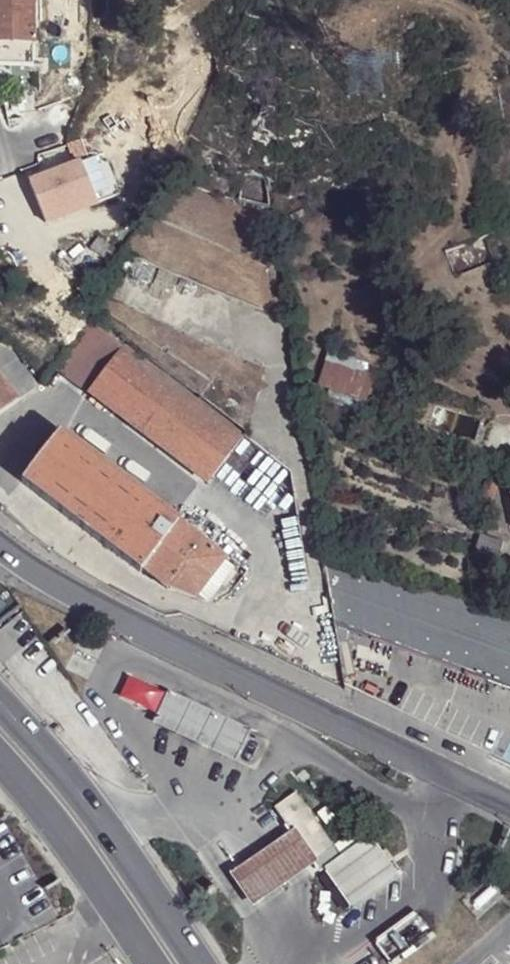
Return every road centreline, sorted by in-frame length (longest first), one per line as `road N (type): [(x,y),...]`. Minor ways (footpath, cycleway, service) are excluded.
road 1 (tertiary): [(509,802),(83,599),(0,543)]
road 2 (track): [(456,0),(480,17),(474,160),(428,256),(458,302),(483,294),(509,339)]
road 3 (primary): [(194,963),(71,781),(0,706)]
road 4 (primary): [(0,755),(44,801),(153,963)]

